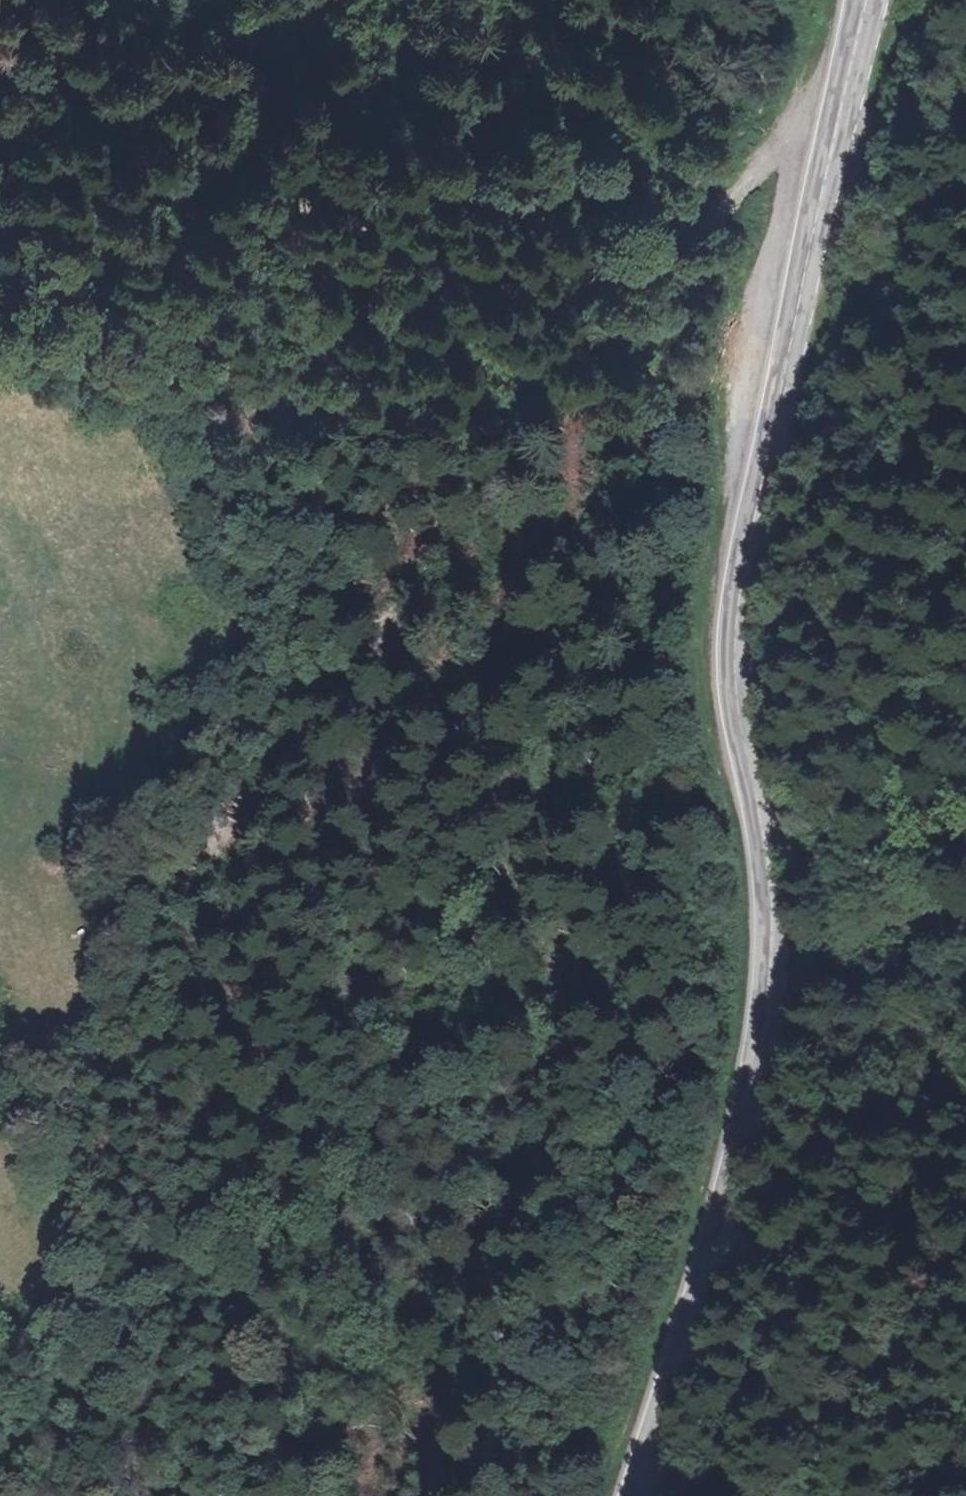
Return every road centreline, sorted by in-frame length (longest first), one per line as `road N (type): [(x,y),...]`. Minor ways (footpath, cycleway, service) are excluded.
road 1 (secondary): [(867,0),(732,649),(775,884),(760,1087),(642,1495)]
road 2 (track): [(911,0),(849,81),(705,233),(645,253),(434,183),(0,300)]

